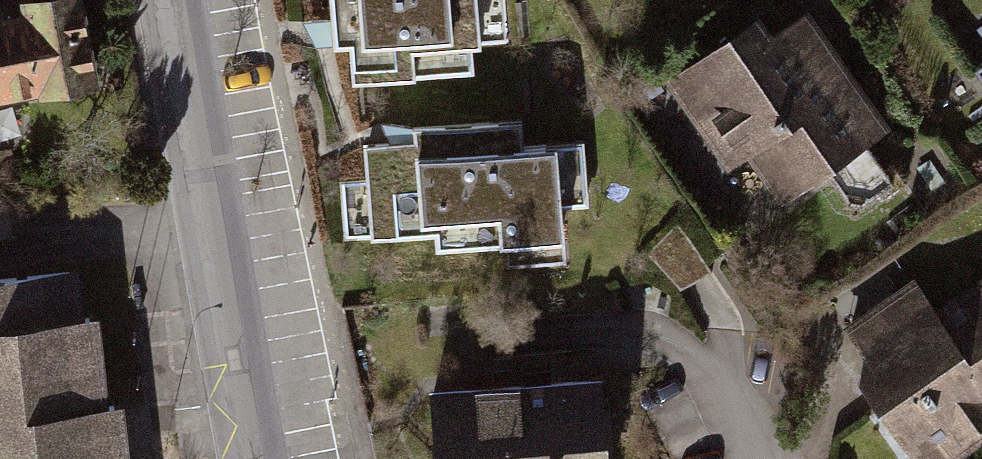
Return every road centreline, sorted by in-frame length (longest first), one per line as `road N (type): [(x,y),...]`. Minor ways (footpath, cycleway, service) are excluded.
road 1 (residential): [(175,0),(252,458)]

